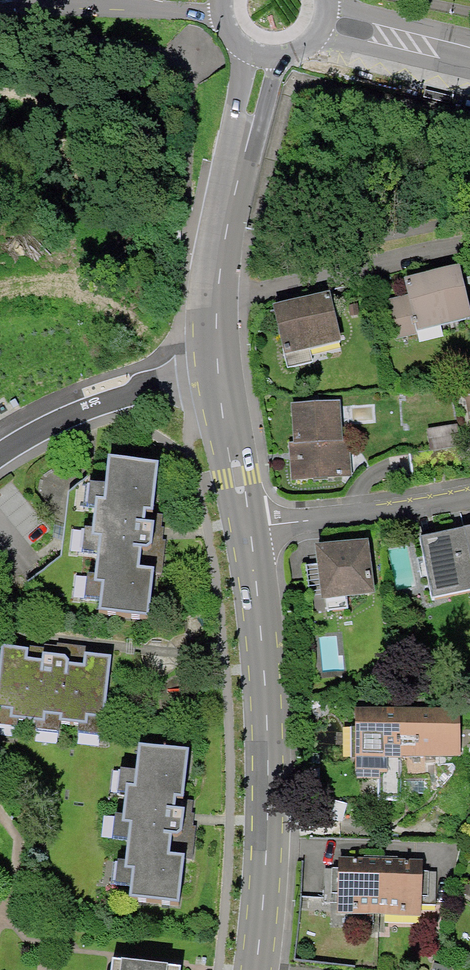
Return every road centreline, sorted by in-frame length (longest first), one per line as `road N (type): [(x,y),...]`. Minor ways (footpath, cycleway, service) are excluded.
road 1 (tertiary): [(247,531),(269,703),(269,843),(257,969)]
road 2 (residential): [(213,310),(469,248)]
road 3 (tertiary): [(261,57),(224,215),(213,310)]
road 4 (residential): [(214,367),(73,415),(0,460)]
road 5 (residential): [(247,531),(469,497)]
road 6 (tertiary): [(214,367),(247,531)]
road 7 (residential): [(469,59),(326,17)]

